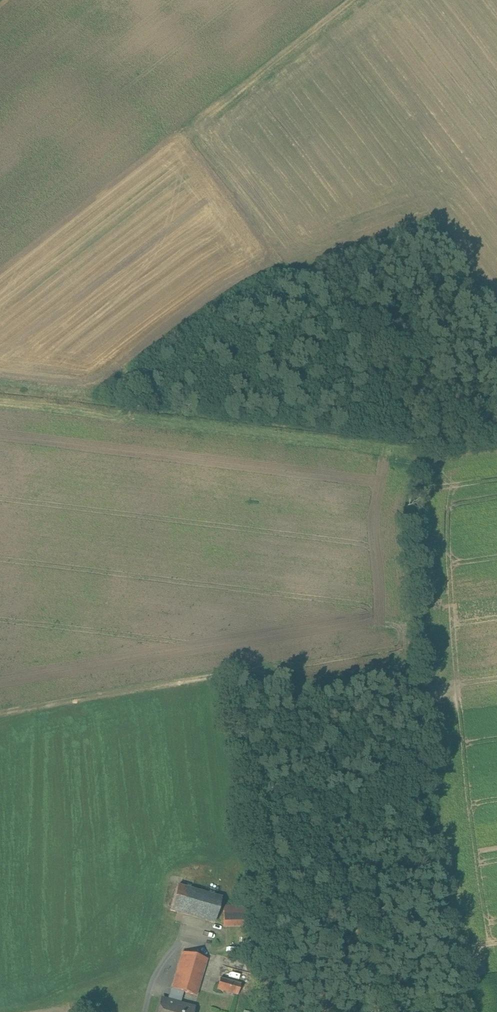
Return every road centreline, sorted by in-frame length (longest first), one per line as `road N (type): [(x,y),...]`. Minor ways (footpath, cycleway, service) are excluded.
road 1 (track): [(370,1011),(262,680),(240,674),(0,711)]
road 2 (track): [(125,383),(123,417),(168,685)]

